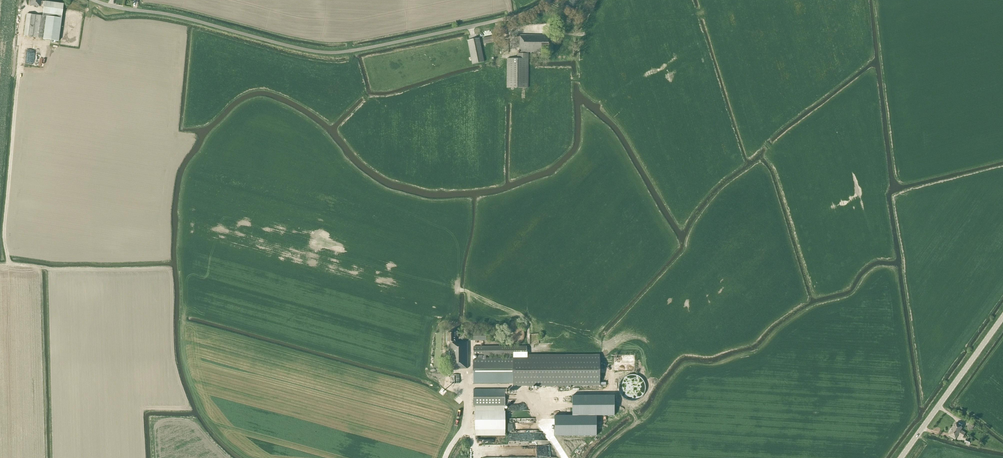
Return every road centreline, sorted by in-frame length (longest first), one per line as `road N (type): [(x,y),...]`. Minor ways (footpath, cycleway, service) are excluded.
road 1 (residential): [(548,0),(516,16),(334,53),(94,0)]
road 2 (tertiary): [(901,457),(1002,317)]

